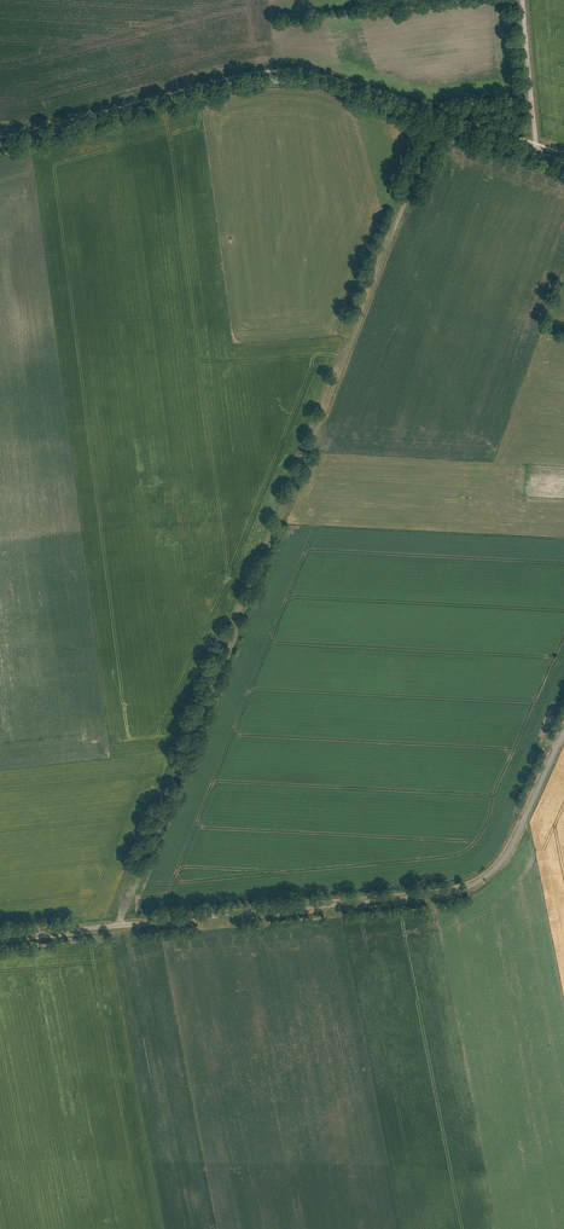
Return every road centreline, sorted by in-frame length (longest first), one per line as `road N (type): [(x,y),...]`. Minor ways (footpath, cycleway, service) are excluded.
road 1 (track): [(122,925),(437,121)]
road 2 (unclassified): [(0,937),(424,896),(476,884),(511,846),(563,732)]
road 3 (tertiary): [(0,147),(233,87),(290,80),(563,163)]

